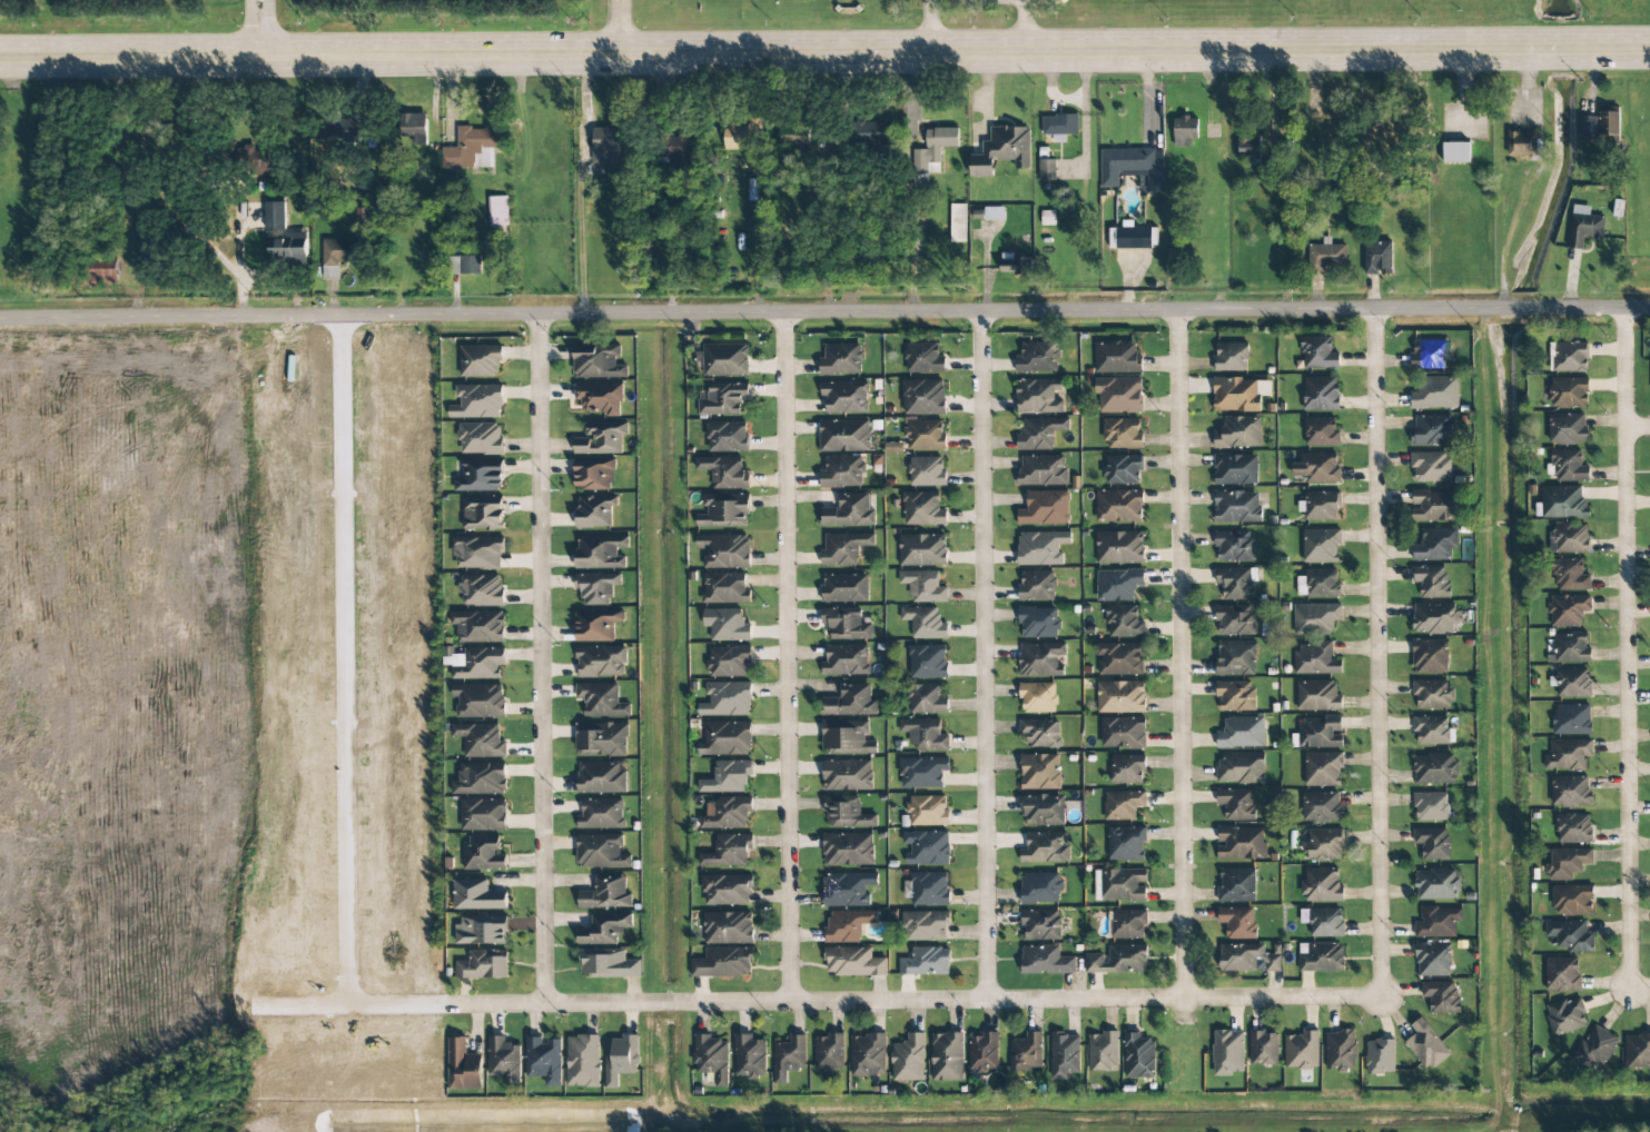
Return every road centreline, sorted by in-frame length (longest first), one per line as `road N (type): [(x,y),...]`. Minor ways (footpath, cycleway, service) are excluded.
road 1 (residential): [(1649,305),(0,319)]
road 2 (primary): [(1649,45),(0,56)]
road 3 (residential): [(1183,999),(349,1005),(343,1000),(339,316)]
road 4 (residential): [(539,315),(549,1009)]
road 5 (residential): [(788,1005),(784,312)]
road 6 (residential): [(979,311),(992,1002)]
road 7 (residential): [(1183,999),(1179,310)]
road 8 (residential): [(1384,311),(1383,1000)]
road 9 (residential): [(1627,986),(1627,421)]
road 10 (residential): [(1383,1000),(1183,999)]

